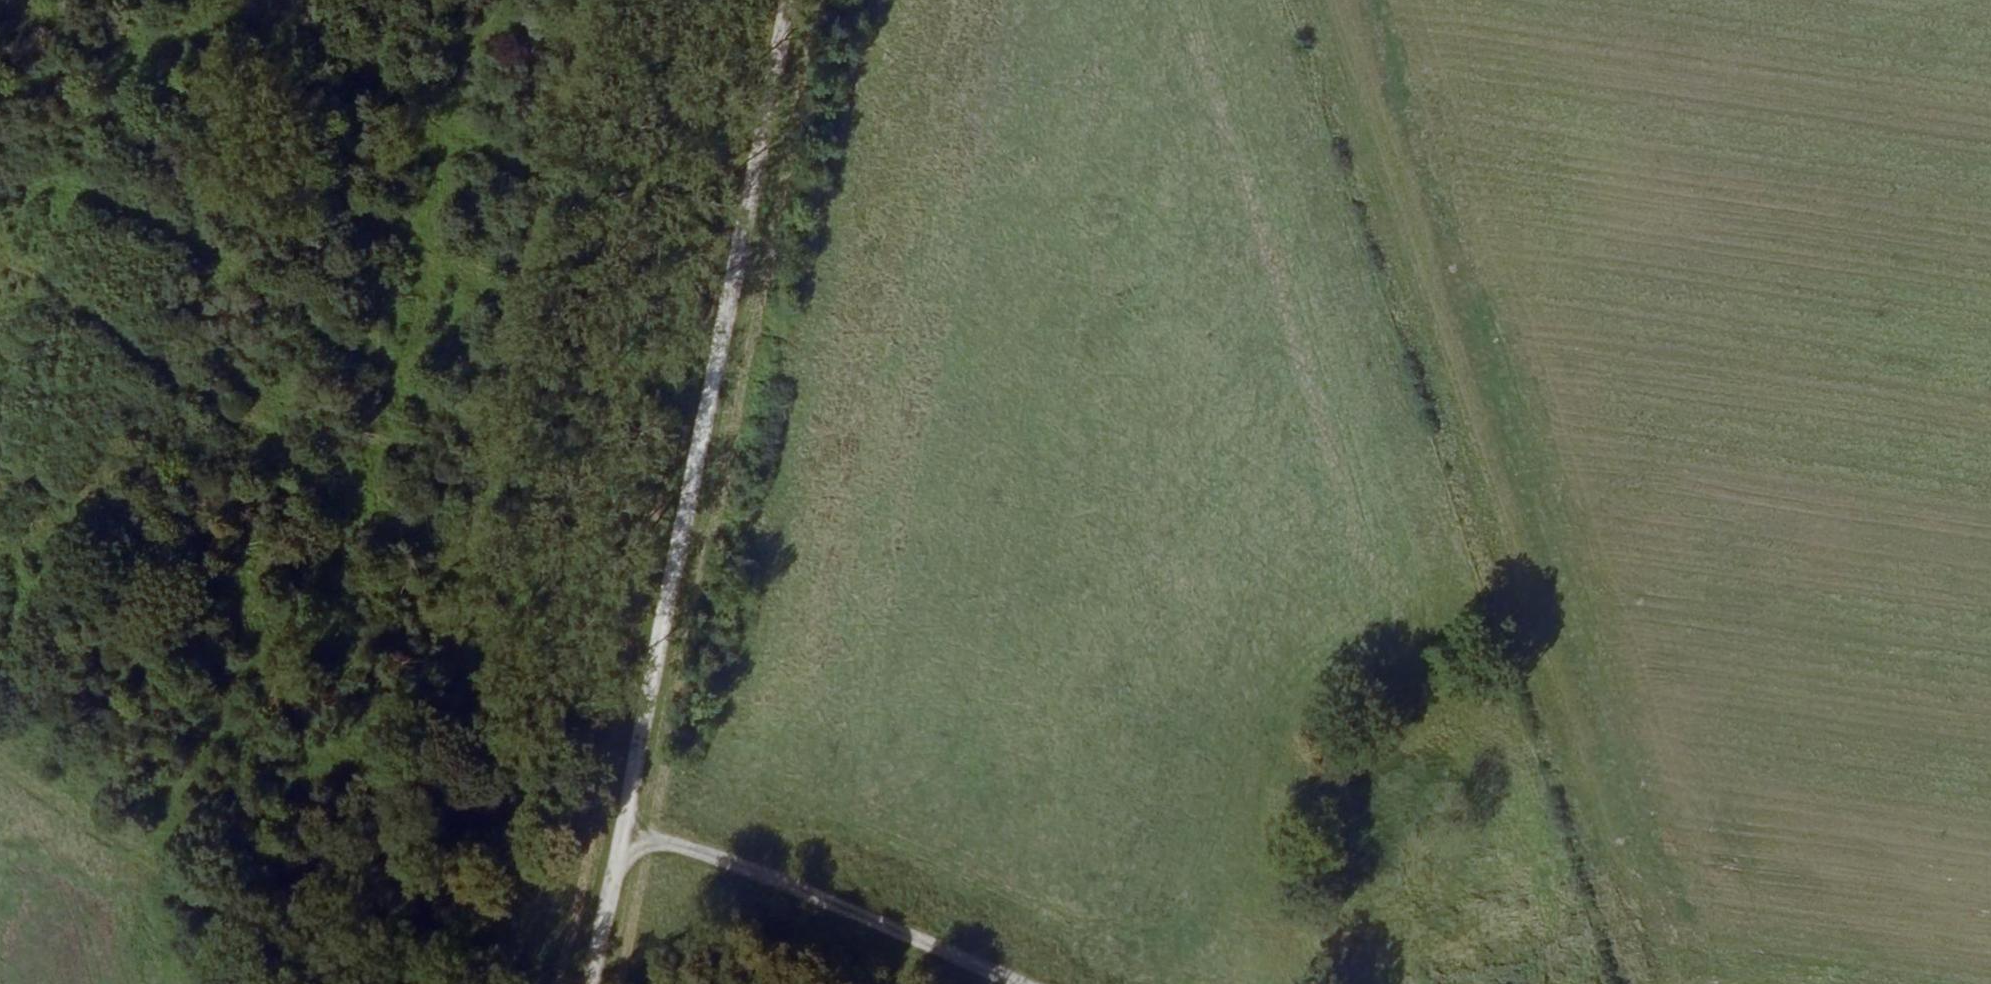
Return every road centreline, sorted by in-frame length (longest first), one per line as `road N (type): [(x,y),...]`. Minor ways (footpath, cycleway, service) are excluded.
road 1 (unclassified): [(586,983),(788,0)]
road 2 (track): [(612,857),(648,842),(699,855),(999,983)]
road 3 (track): [(0,765),(150,855)]

